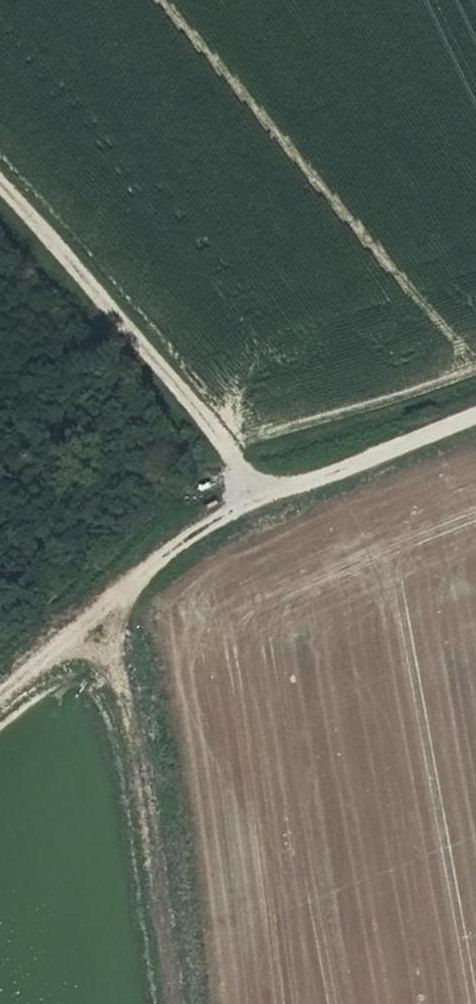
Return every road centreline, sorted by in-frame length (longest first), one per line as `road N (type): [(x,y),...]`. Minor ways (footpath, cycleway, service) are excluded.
road 1 (track): [(0,197),(253,489),(352,472),(475,424)]

